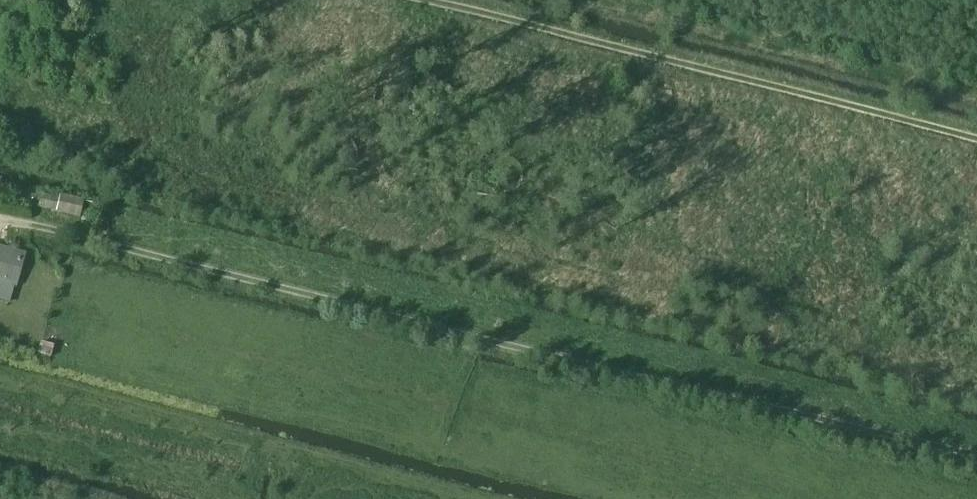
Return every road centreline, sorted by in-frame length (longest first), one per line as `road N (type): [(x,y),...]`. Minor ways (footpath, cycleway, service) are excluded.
road 1 (track): [(0,220),(976,453)]
road 2 (track): [(976,138),(426,0)]

